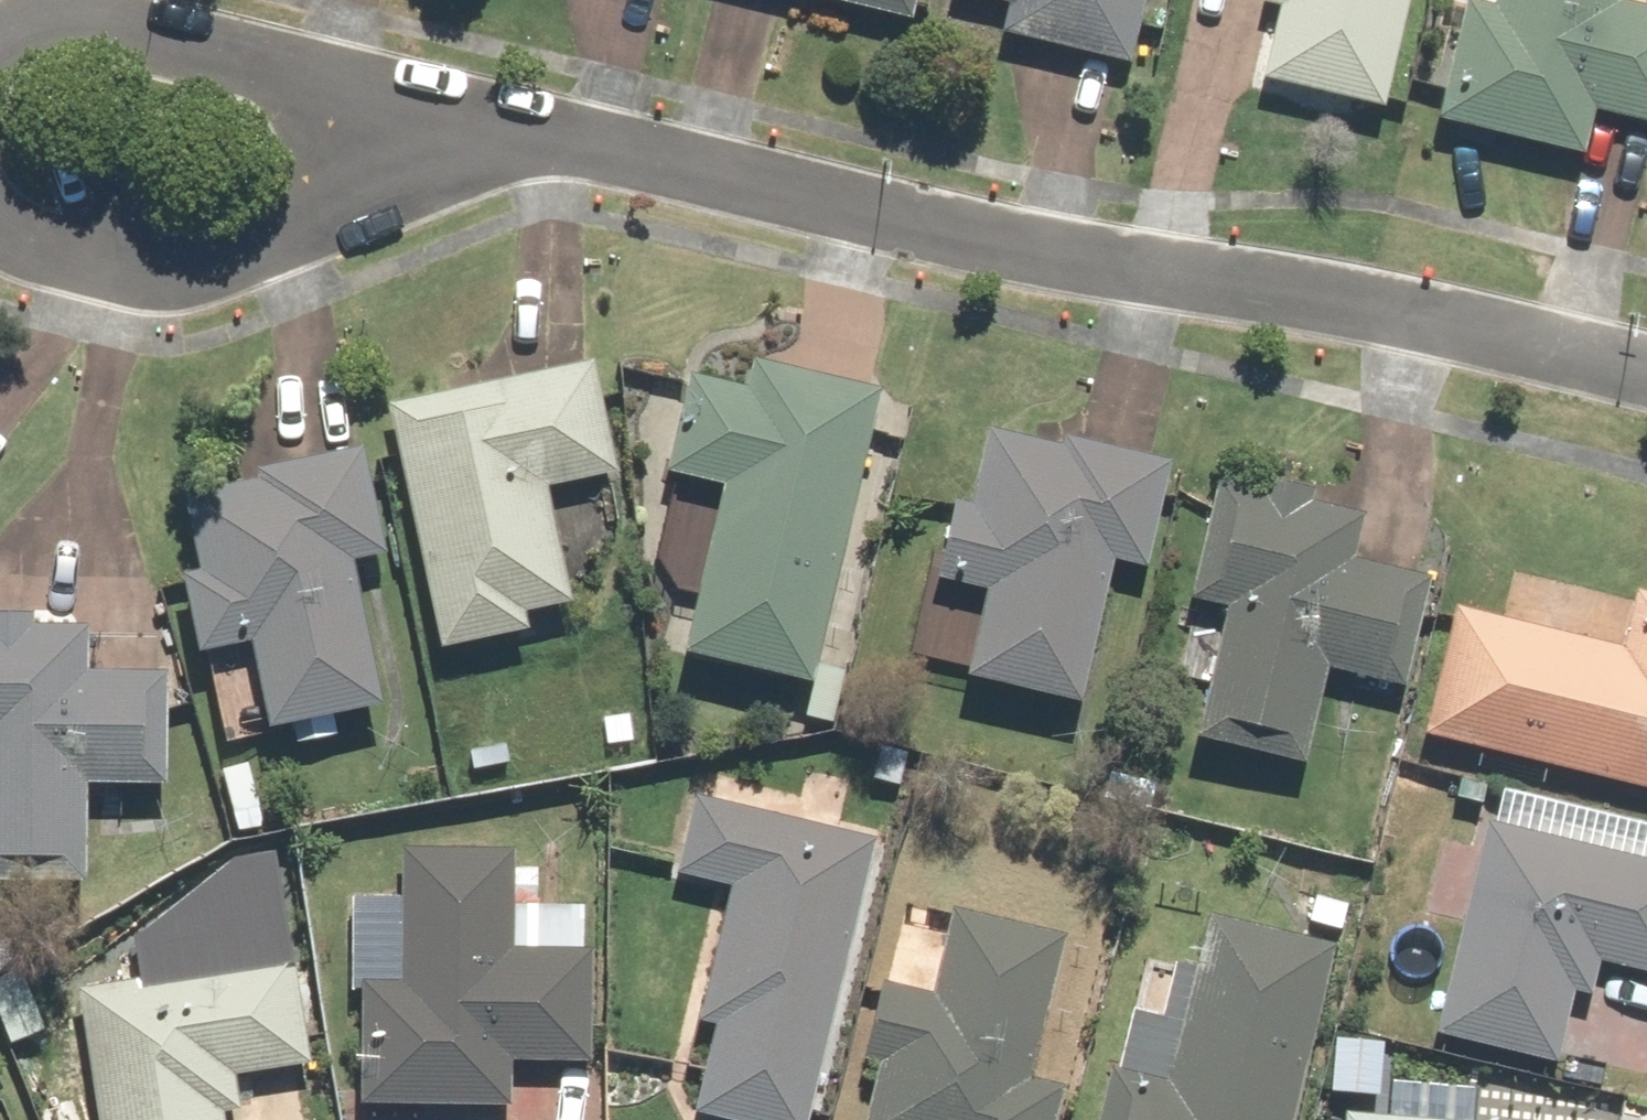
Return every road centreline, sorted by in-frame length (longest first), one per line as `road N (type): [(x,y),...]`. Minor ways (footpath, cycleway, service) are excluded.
road 1 (residential): [(1646,379),(520,132)]
road 2 (residential): [(520,132),(65,17),(0,54)]
road 3 (residential): [(196,272),(520,132)]
road 4 (residential): [(0,232),(159,272),(196,272)]

